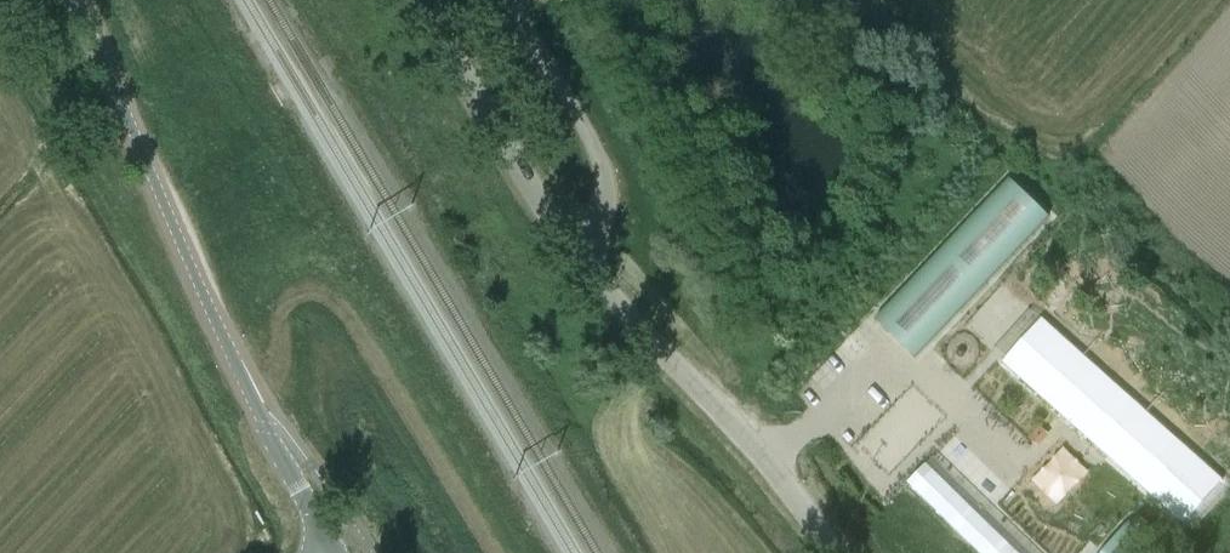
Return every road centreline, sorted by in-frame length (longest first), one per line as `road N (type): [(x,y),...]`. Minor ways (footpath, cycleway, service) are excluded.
road 1 (unclassified): [(827,552),(783,484),(577,262),(418,0)]
road 2 (unclassified): [(331,552),(65,0)]

